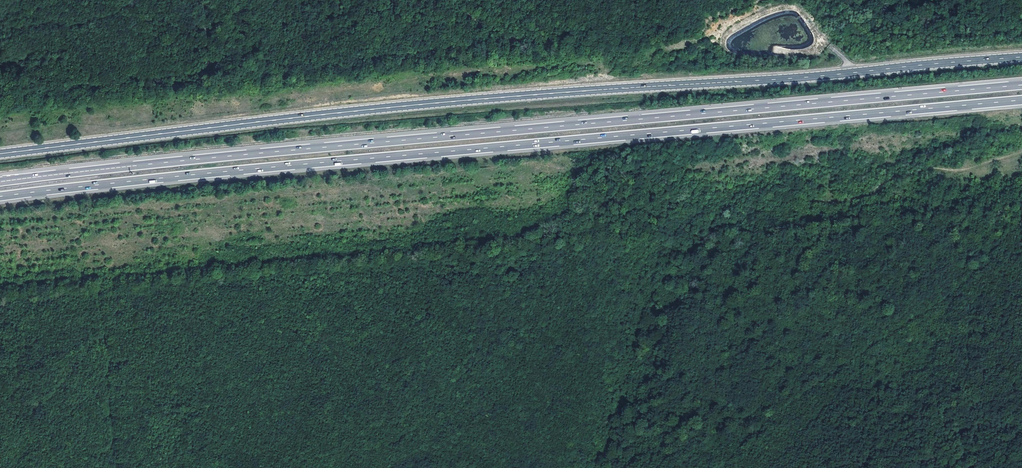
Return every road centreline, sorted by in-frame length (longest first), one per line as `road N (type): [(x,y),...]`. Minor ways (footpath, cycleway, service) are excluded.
road 1 (secondary): [(1021,57),(463,100),(0,153)]
road 2 (motorway): [(0,196),(1021,100)]
road 3 (motorway): [(1021,85),(21,179)]

